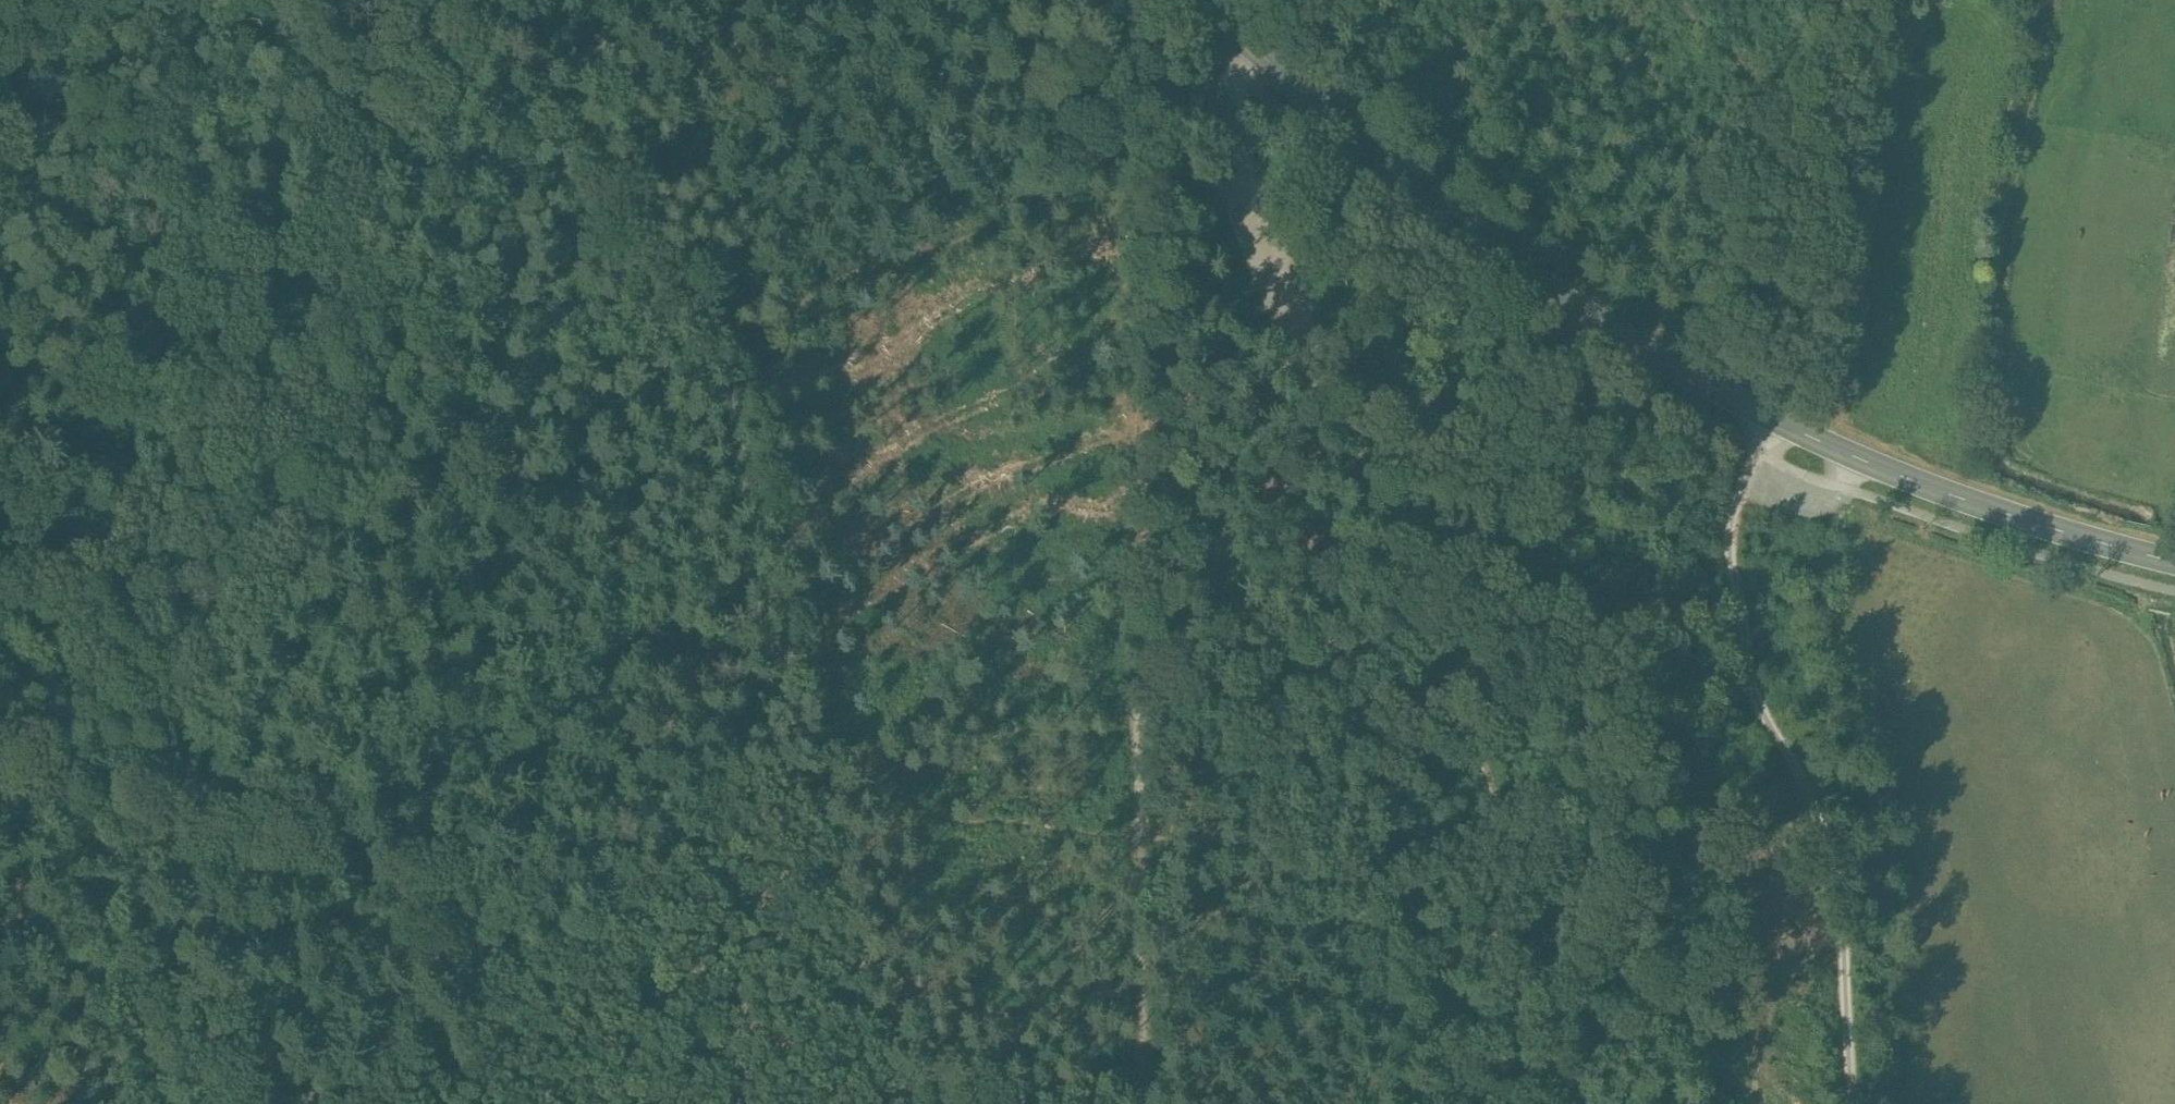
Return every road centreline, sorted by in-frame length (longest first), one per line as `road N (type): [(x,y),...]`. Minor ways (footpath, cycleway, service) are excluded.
road 1 (tertiary): [(1828,444),(1680,370),(1535,280),(1346,131),(1203,0)]
road 2 (track): [(1867,1103),(1810,786),(1759,703),(1741,605),(1728,498),(1754,447)]
road 3 (residential): [(1915,0),(1898,30),(1865,172),(1828,444)]
road 4 (tertiary): [(2174,563),(1954,500),(1828,444)]

